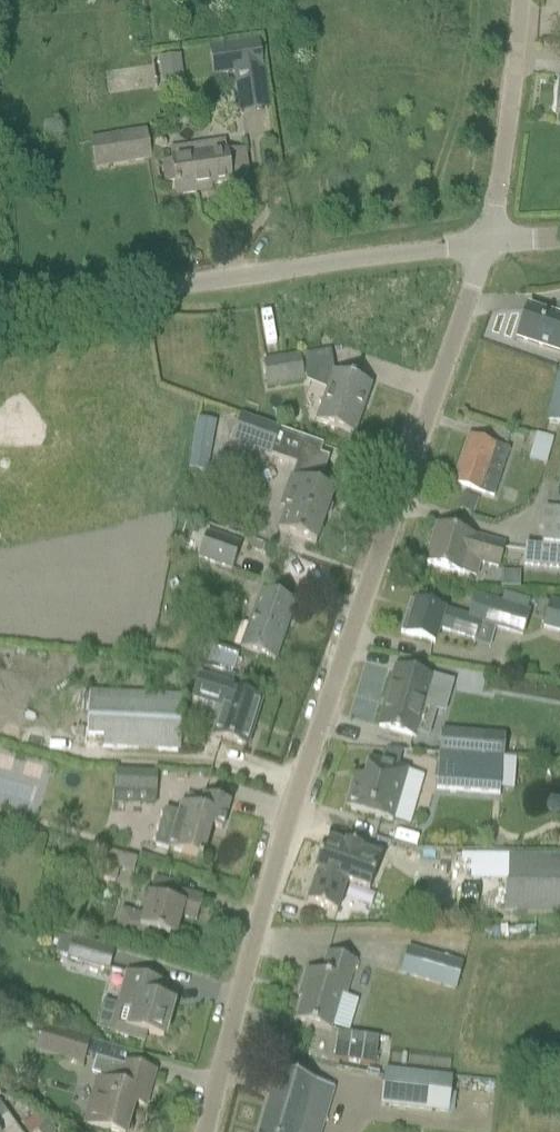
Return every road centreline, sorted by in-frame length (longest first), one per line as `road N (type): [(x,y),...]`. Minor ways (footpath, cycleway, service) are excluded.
road 1 (unclassified): [(207,1131),(377,568),(487,249)]
road 2 (unclassified): [(0,329),(487,249)]
road 3 (unclassified): [(521,0),(510,132),(487,249)]

